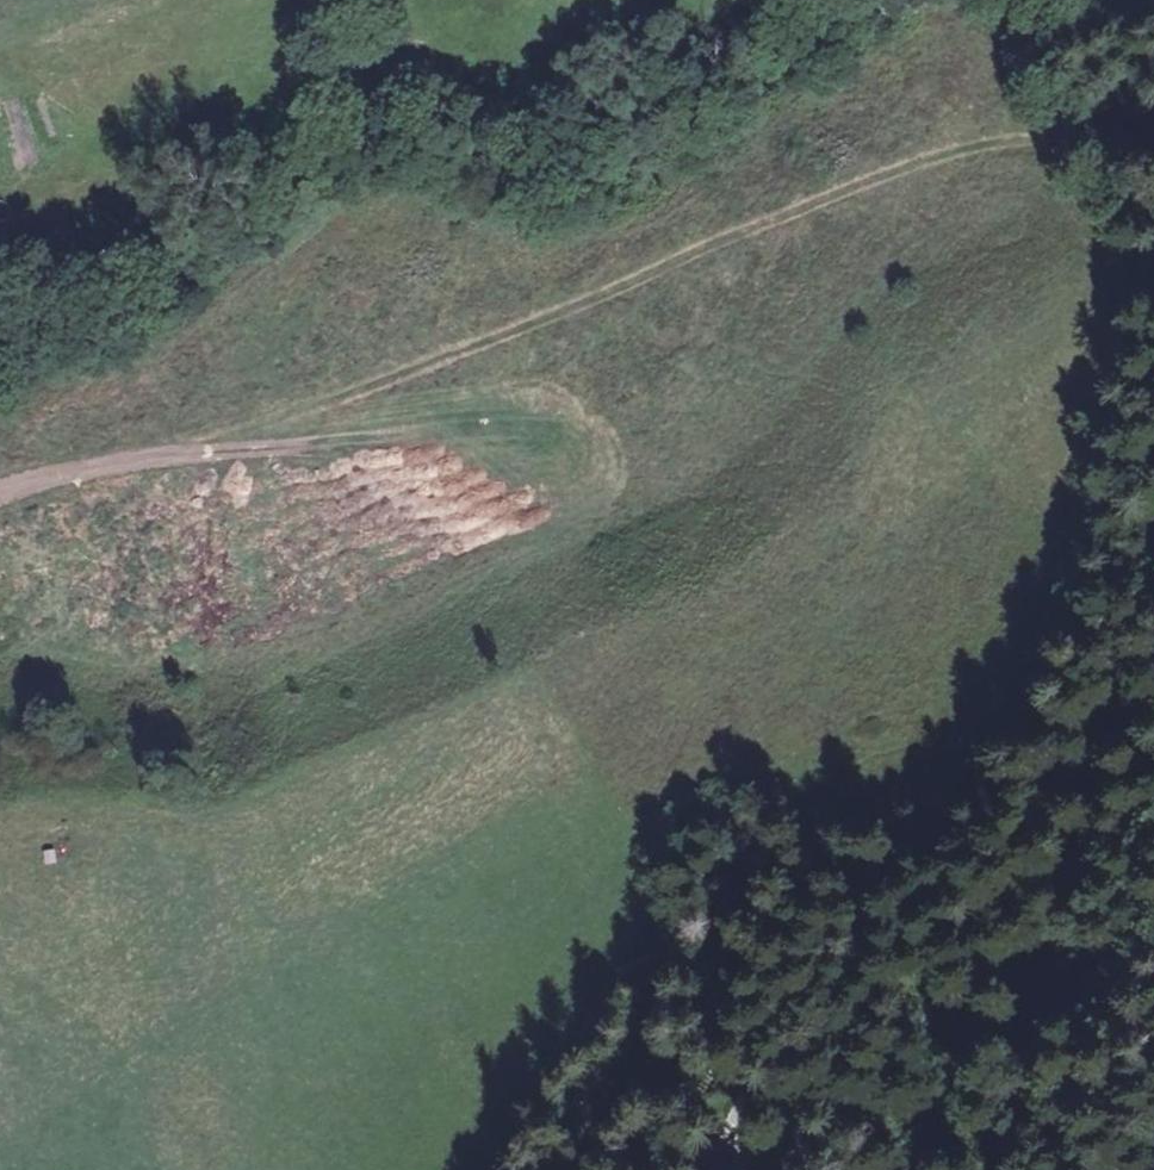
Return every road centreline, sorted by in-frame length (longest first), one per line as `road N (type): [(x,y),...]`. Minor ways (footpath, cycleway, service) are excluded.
road 1 (track): [(1078,131),(972,147),(826,198),(610,292),(180,454),(0,494)]

